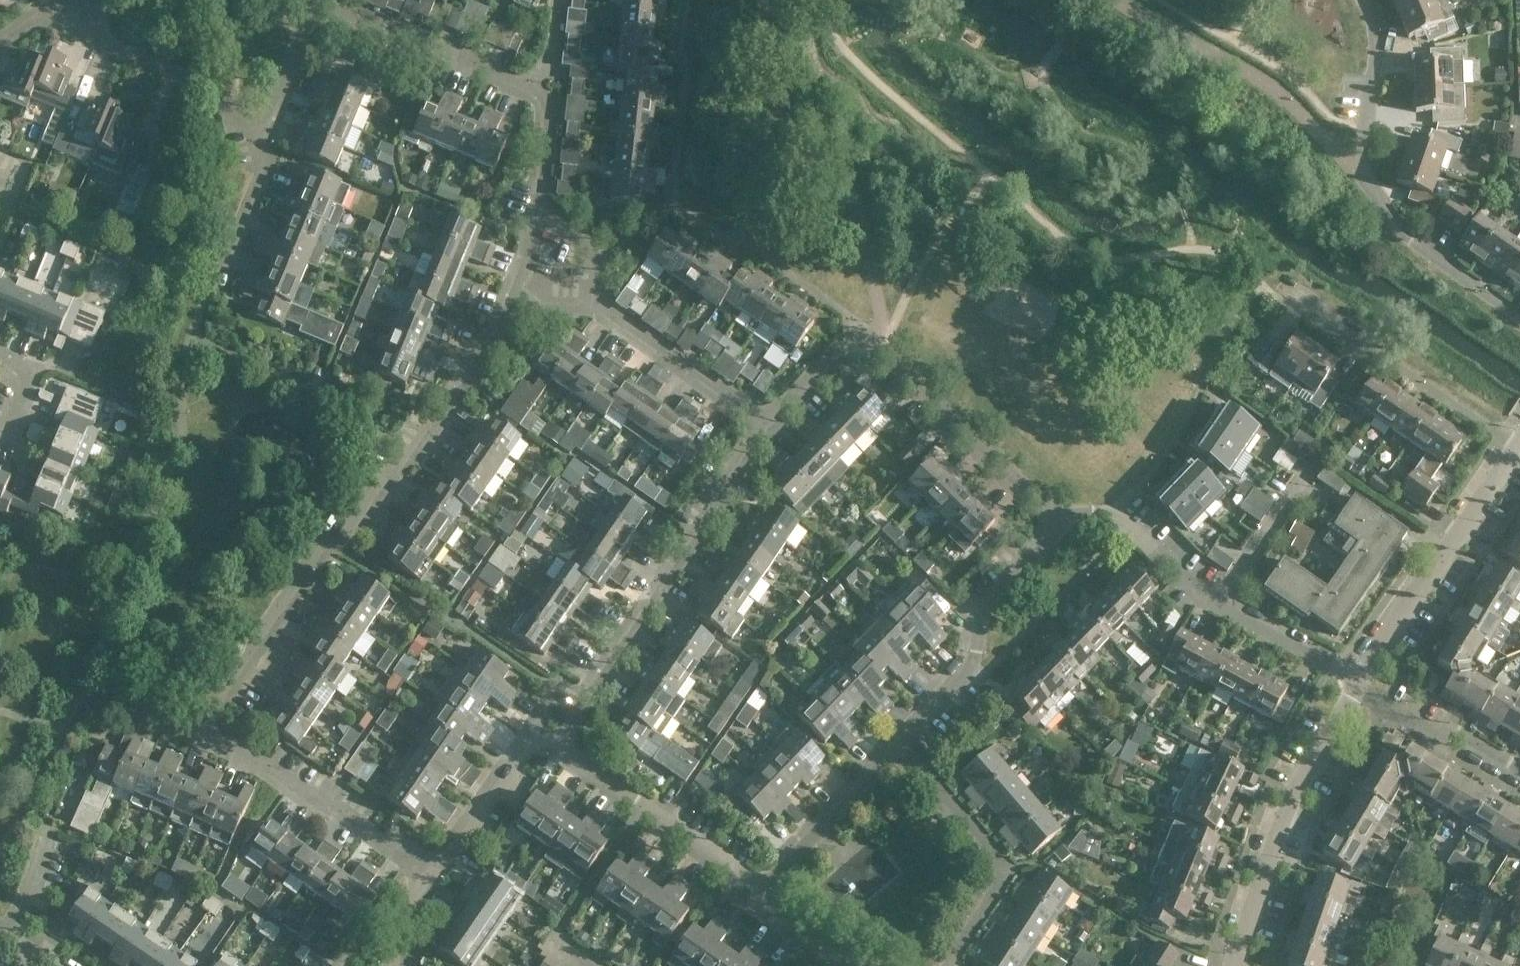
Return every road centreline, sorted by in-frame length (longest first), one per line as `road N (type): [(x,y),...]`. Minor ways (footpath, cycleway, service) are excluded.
road 1 (residential): [(211,725),(313,567),(424,442),(529,261)]
road 2 (residential): [(549,84),(428,51),(319,5),(252,183)]
road 3 (residential): [(1519,317),(1428,252),(1388,215),(1365,175),(1375,32),(1362,0)]
road 4 (residential): [(563,746),(579,704),(766,423)]
road 5 (residential): [(1235,965),(1292,798),(1356,681)]
road 6 (residential): [(766,423),(529,261)]
road 7 (residential): [(252,183),(220,82),(53,12)]
road 8 (residential): [(1356,681),(1517,447)]
road 9 (residential): [(446,882),(280,764),(211,725)]
road 10 (residential): [(1059,520),(851,334)]
road 11 (residential): [(902,742),(972,669),(996,588),(1059,520)]
road 12 (residential): [(1517,447),(1397,361),(1284,298)]
road 13 (residential): [(952,965),(1001,885),(997,853),(902,742)]
road 14 (residential): [(763,887),(563,746)]
road 15 (residential): [(763,887),(902,742)]
road 16 (residential): [(1220,601),(1099,507),(1059,520)]
road 17 (residential): [(1519,778),(1380,705),(1356,681)]
road 18 (residential): [(446,882),(529,749),(563,746)]
road 19 (residential): [(529,261),(549,84)]
road 20 (residential): [(1220,601),(1311,470)]
road 21 (residential): [(1356,681),(1220,601)]
road 22 (residential): [(252,183),(195,330)]
road 23 (residential): [(855,965),(767,909),(763,887)]
road 24 (residential): [(766,423),(851,334)]

